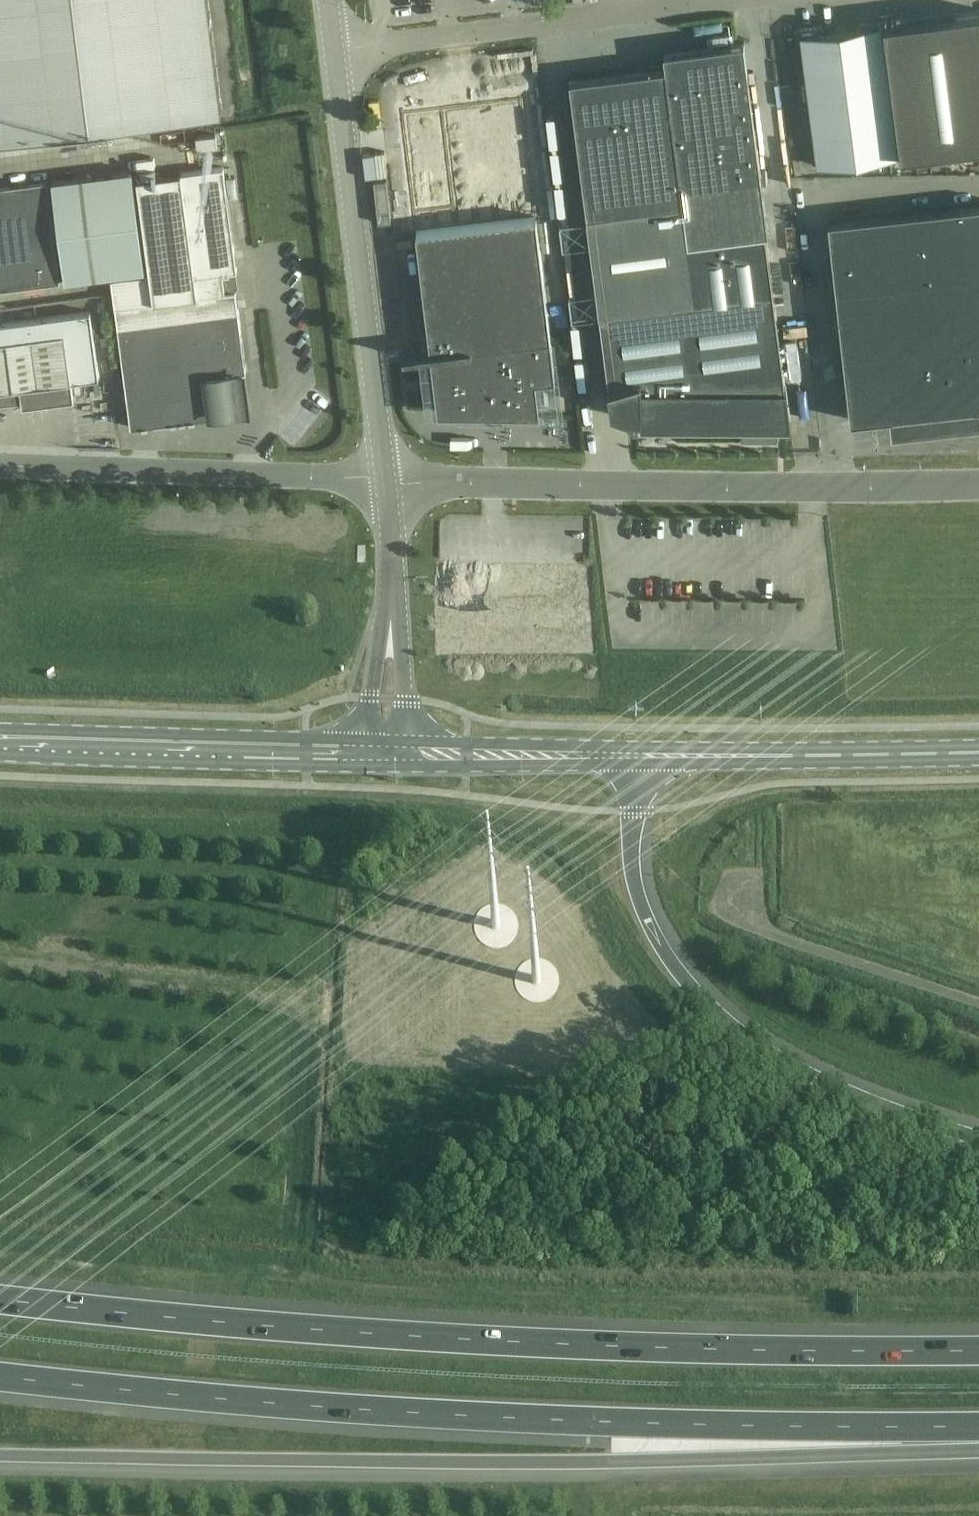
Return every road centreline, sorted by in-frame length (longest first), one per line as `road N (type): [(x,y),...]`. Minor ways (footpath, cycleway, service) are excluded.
road 1 (motorway): [(978,1354),(502,1343),(0,1298)]
road 2 (motorway): [(0,1378),(355,1412),(978,1431)]
road 3 (motorway): [(0,1457),(602,1465),(978,1436)]
road 4 (unclassified): [(387,480),(978,484)]
road 5 (motorway): [(978,1134),(847,1094),(791,1066),(696,993),(639,902),(632,756)]
road 6 (unclassified): [(387,480),(339,55)]
road 7 (unclassified): [(339,55),(737,0)]
road 8 (unclassified): [(0,460),(387,480)]
road 9 (primary): [(8,742),(386,749)]
road 10 (primary): [(632,756),(978,754)]
road 11 (unclassified): [(978,1003),(760,926),(720,898)]
road 12 (unclassified): [(386,749),(394,573),(387,480)]
road 13 (primary): [(386,749),(632,756)]

